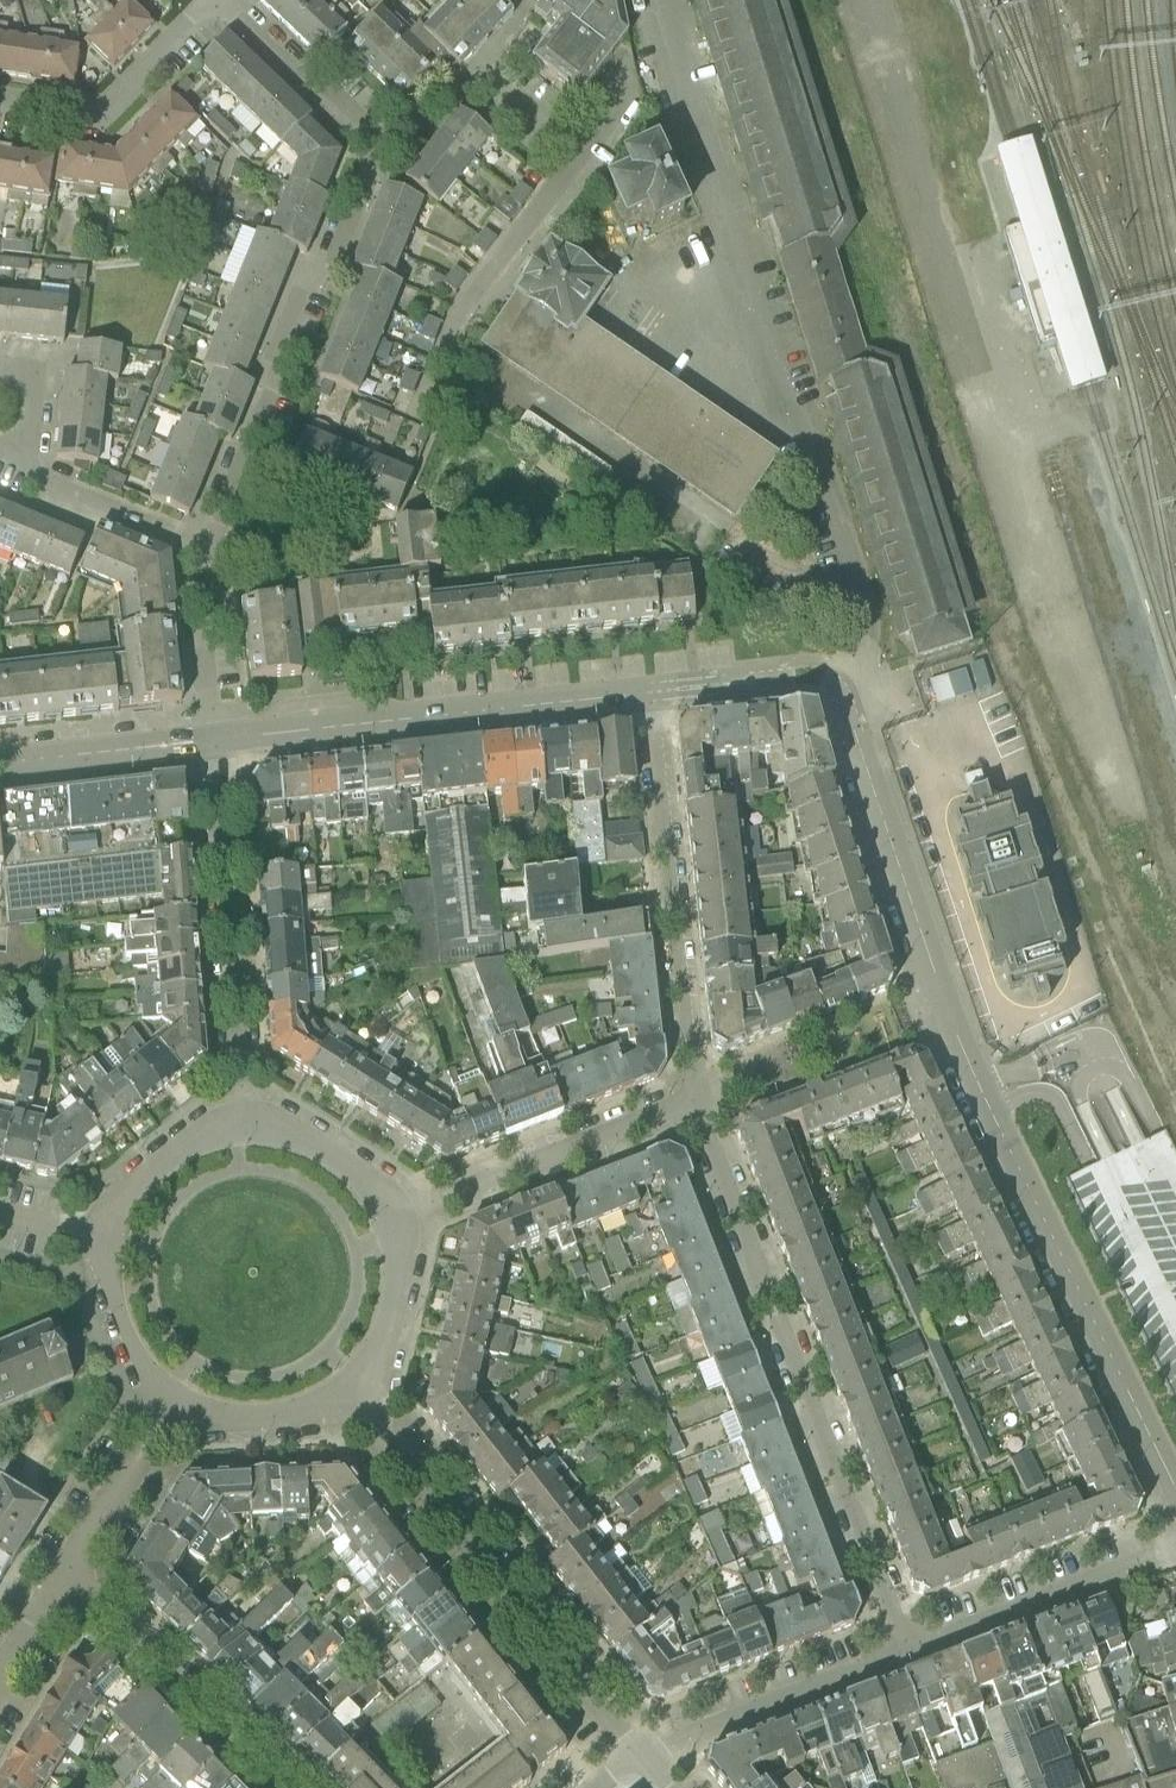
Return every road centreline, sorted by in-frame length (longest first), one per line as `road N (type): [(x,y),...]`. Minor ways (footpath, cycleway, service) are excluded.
road 1 (residential): [(1175,1512),(962,1054),(842,692)]
road 2 (residential): [(904,1644),(695,1105)]
road 3 (residential): [(639,1755),(347,1386)]
road 4 (residential): [(212,545),(271,406),(276,359),(309,279),(333,257),(379,144)]
road 5 (residential): [(212,741),(648,691)]
road 6 (residential): [(695,1105),(648,691)]
road 7 (residential): [(248,1130),(212,741)]
road 8 (residential): [(391,1223),(695,1105)]
road 9 (residential): [(420,416),(465,308),(586,156)]
road 10 (residential): [(285,1787),(72,1566)]
road 11 (residential): [(904,1644),(1175,1542)]
road 12 (residential): [(639,1755),(904,1644)]
road 13 (residential): [(0,104),(69,114),(109,109),(211,0)]
road 14 (residential): [(379,144),(437,98),(483,84),(505,90),(586,156)]
road 15 (residential): [(0,763),(212,741)]
road 16 (residential): [(379,144),(227,0)]
road 17 (residential): [(212,741),(200,647),(221,617),(212,545)]
road 18 (residential): [(695,1105),(883,1032)]
road 19 (residential): [(72,1566),(174,1394)]
road 20 (residential): [(212,545),(29,469)]
road 21 (residential): [(248,1130),(211,1137),(162,1164),(137,1191),(114,1242)]
road 22 (residential): [(174,1394),(216,1414),(262,1419),(307,1410),(347,1386)]
road 23 (residential): [(391,1223),(343,1159),(307,1140),(248,1130)]
road 24 (residential): [(347,1386),(377,1353),(395,1312),(400,1267),(391,1223)]
road 25 (residential): [(114,1242),(111,1291),(125,1339),(174,1394)]
road 26 (residential): [(648,691),(784,677)]
road 27 (residential): [(0,1677),(72,1566)]
road 28 (residential): [(29,469),(29,377),(0,367)]

